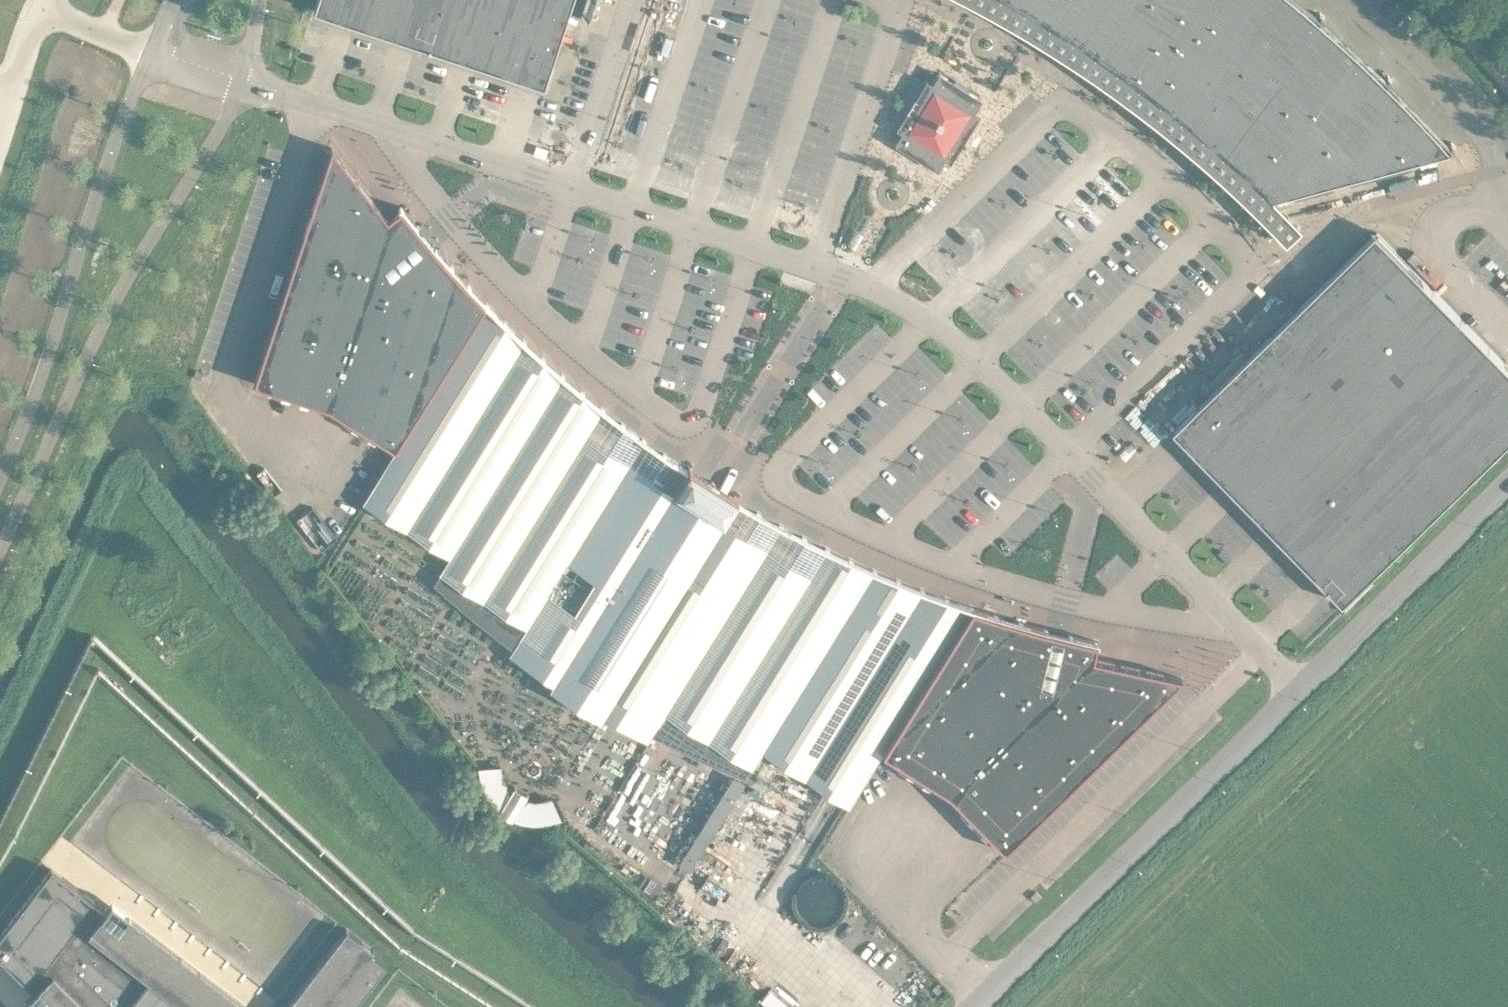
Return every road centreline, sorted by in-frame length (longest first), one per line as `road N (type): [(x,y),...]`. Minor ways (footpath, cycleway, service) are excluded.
road 1 (residential): [(930,320),(784,458),(780,479),(797,503),(951,568),(1171,621),(1230,619)]
road 2 (residential): [(412,134),(405,154),(514,288),(663,419),(685,427),(701,417),(755,247)]
road 3 (unclassified): [(0,547),(109,316),(228,115),(241,79)]
road 4 (tertiary): [(971,1006),(1299,689)]
road 5 (unclassified): [(159,50),(112,152),(42,379),(0,476)]
road 6 (residential): [(1230,619),(930,320)]
road 7 (residential): [(755,247),(412,134)]
road 8 (tertiary): [(1299,689),(1507,478)]
road 9 (unclassified): [(1485,210),(1491,158),(1482,135),(1349,0)]
road 10 (residential): [(159,50),(43,9),(0,127)]
road 11 (unclassified): [(1485,210),(1447,210),(1430,239),(1434,257),(1507,336)]
road 12 (residential): [(930,320),(871,289),(755,247)]
road 13 (residential): [(412,134),(241,79)]

